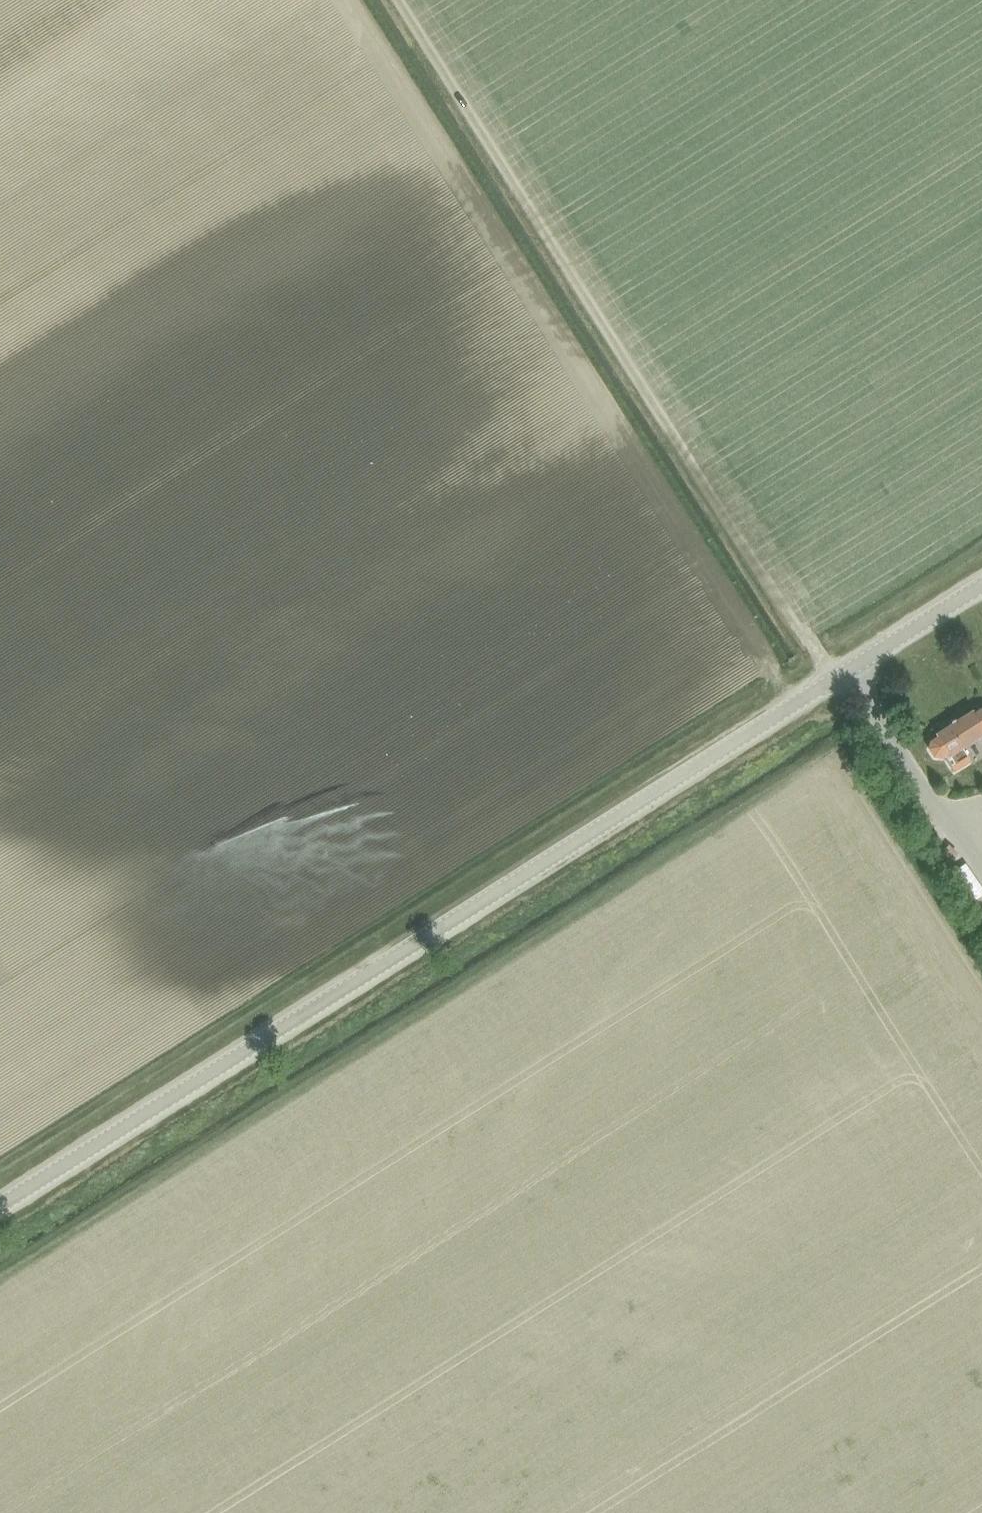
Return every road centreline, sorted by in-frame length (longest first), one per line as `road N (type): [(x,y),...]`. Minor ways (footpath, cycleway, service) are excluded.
road 1 (unclassified): [(0,1207),(981,586)]

